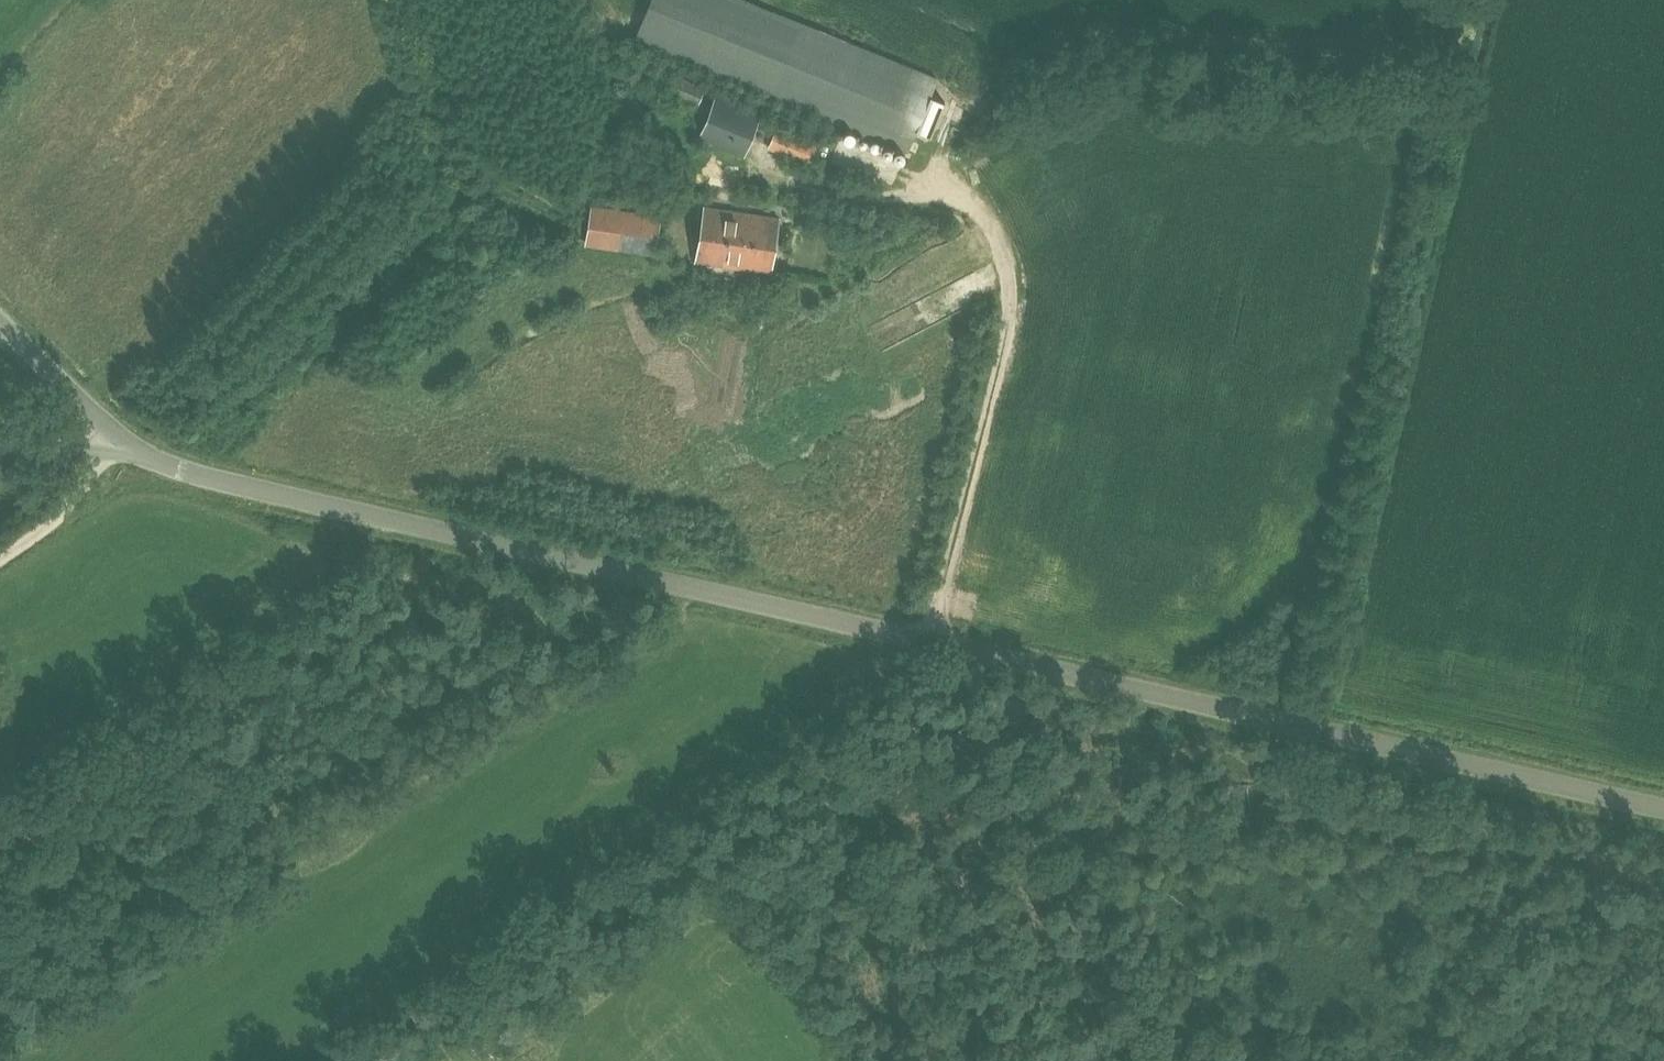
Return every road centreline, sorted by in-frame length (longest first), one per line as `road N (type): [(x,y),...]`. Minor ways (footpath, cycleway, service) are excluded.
road 1 (unclassified): [(1663,803),(113,453)]
road 2 (unclassified): [(113,453),(75,392),(0,318)]
road 3 (track): [(113,453),(71,501),(0,552)]

